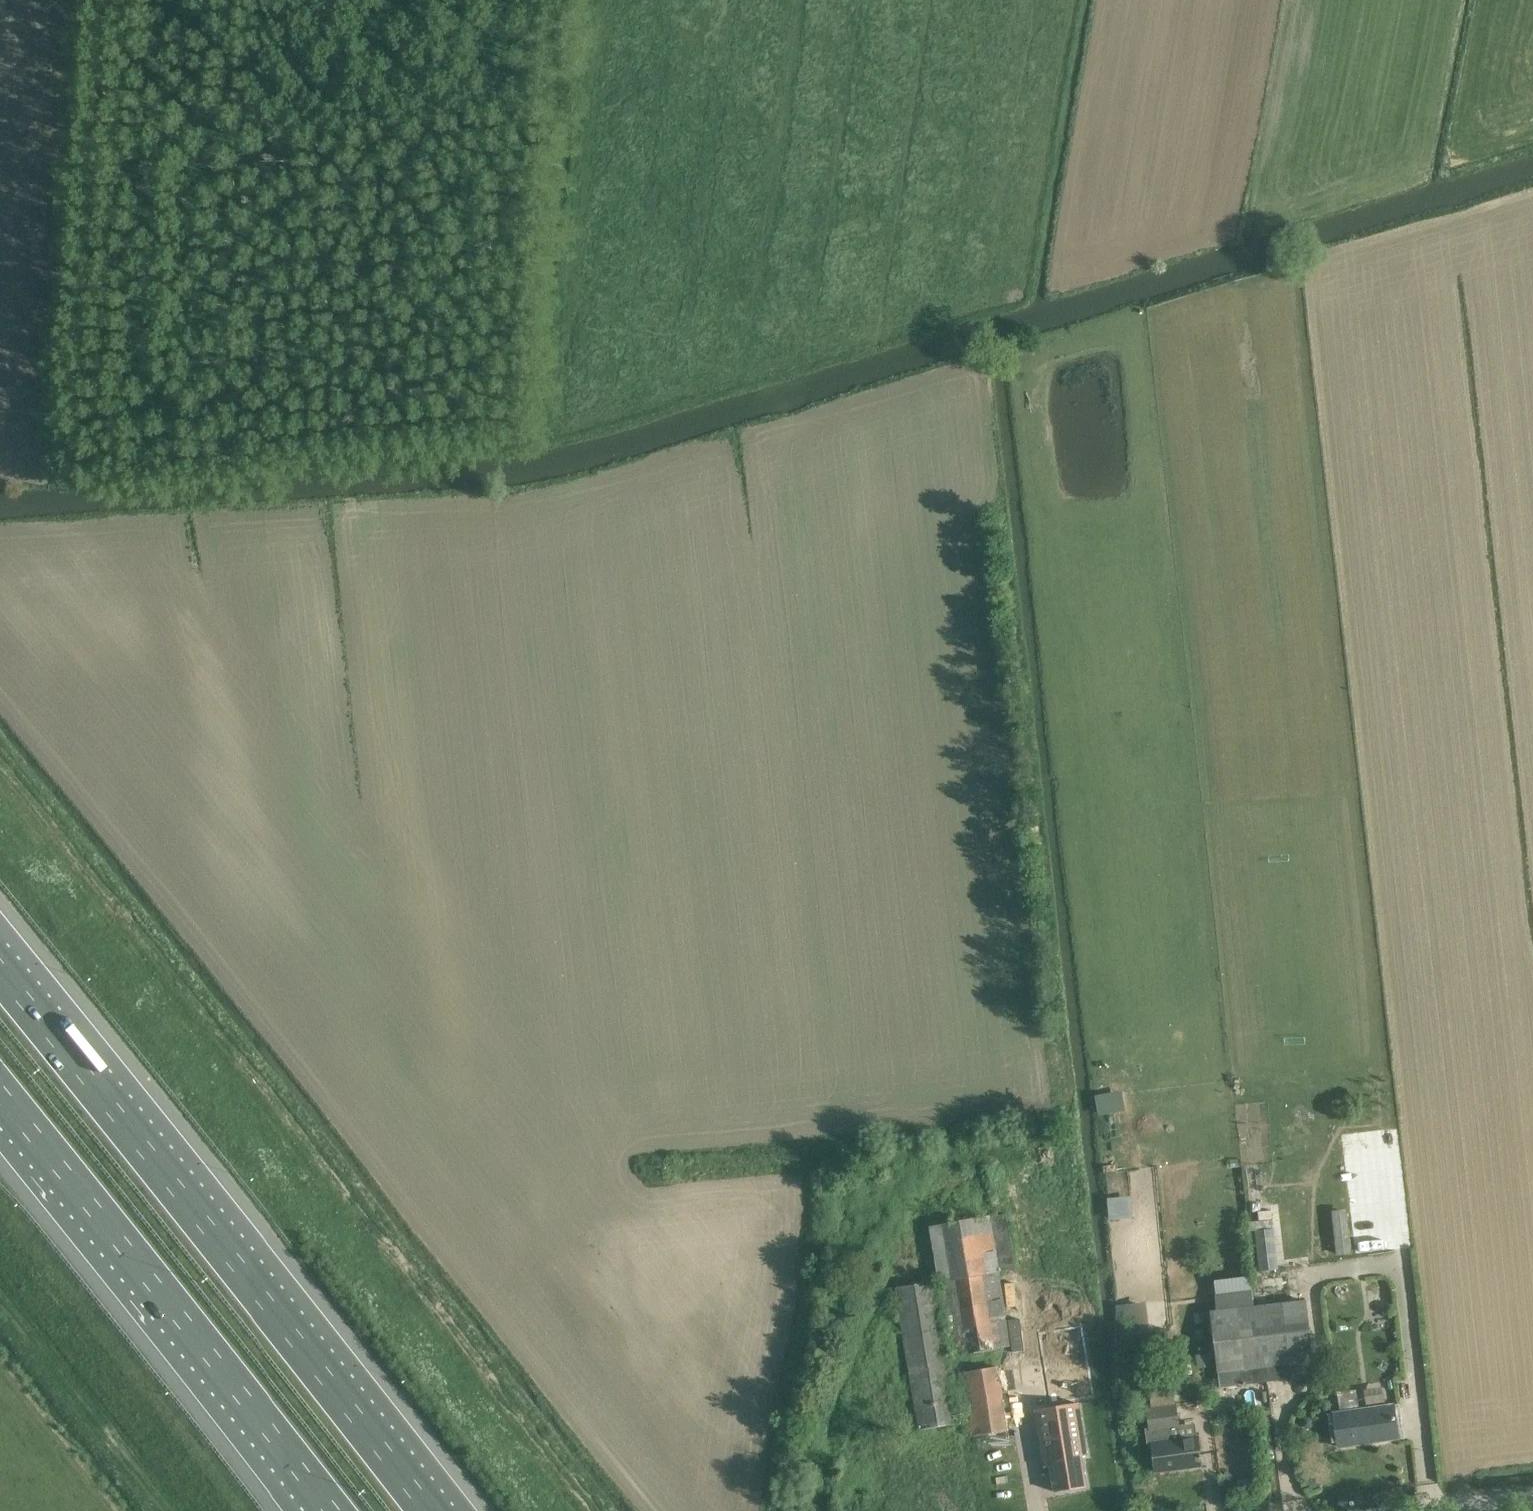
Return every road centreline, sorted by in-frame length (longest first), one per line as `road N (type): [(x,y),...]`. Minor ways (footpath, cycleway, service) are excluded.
road 1 (motorway): [(431,1510),(0,970)]
road 2 (motorway): [(0,1097),(332,1510)]
road 3 (unclassified): [(1382,1510),(1532,1495)]

